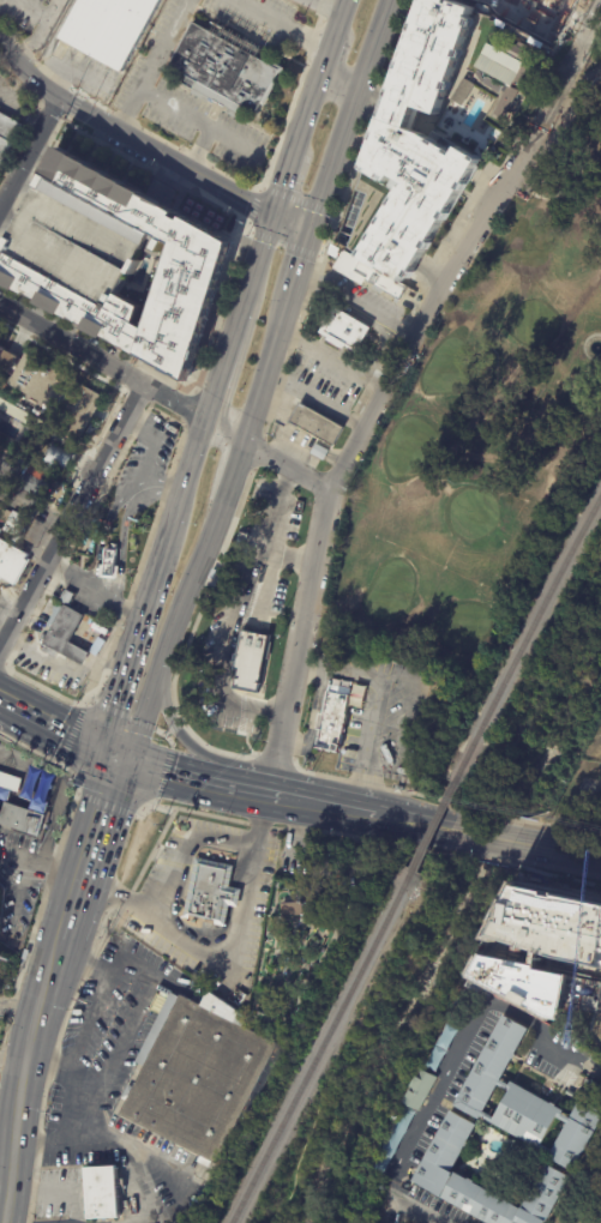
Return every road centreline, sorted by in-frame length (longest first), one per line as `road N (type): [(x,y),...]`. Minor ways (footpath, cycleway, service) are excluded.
road 1 (residential): [(561,65),(337,482),(269,795)]
road 2 (primary): [(119,761),(214,531),(292,291)]
road 3 (residential): [(312,225),(66,101),(0,44)]
road 4 (primary): [(65,932),(23,1067),(5,1222)]
road 5 (residential): [(144,381),(0,641)]
road 6 (residential): [(212,417),(0,300)]
road 7 (primary): [(312,225),(384,0)]
road 8 (primary): [(167,565),(119,761)]
road 9 (primary): [(119,761),(65,932)]
road 10 (primary): [(212,417),(167,565)]
road 11 (residential): [(66,101),(0,219)]
road 12 (secondary): [(119,761),(1,700)]
road 13 (primary): [(214,783),(170,722),(158,668)]

